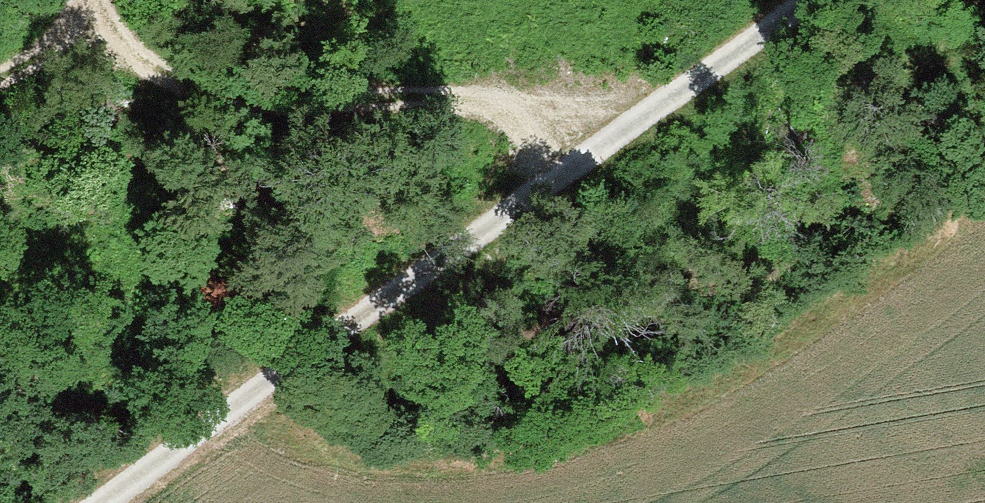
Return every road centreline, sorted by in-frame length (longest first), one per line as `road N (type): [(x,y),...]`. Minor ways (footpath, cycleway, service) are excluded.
road 1 (track): [(126,502),(820,0)]
road 2 (track): [(0,74),(24,58),(340,110),(670,115)]

